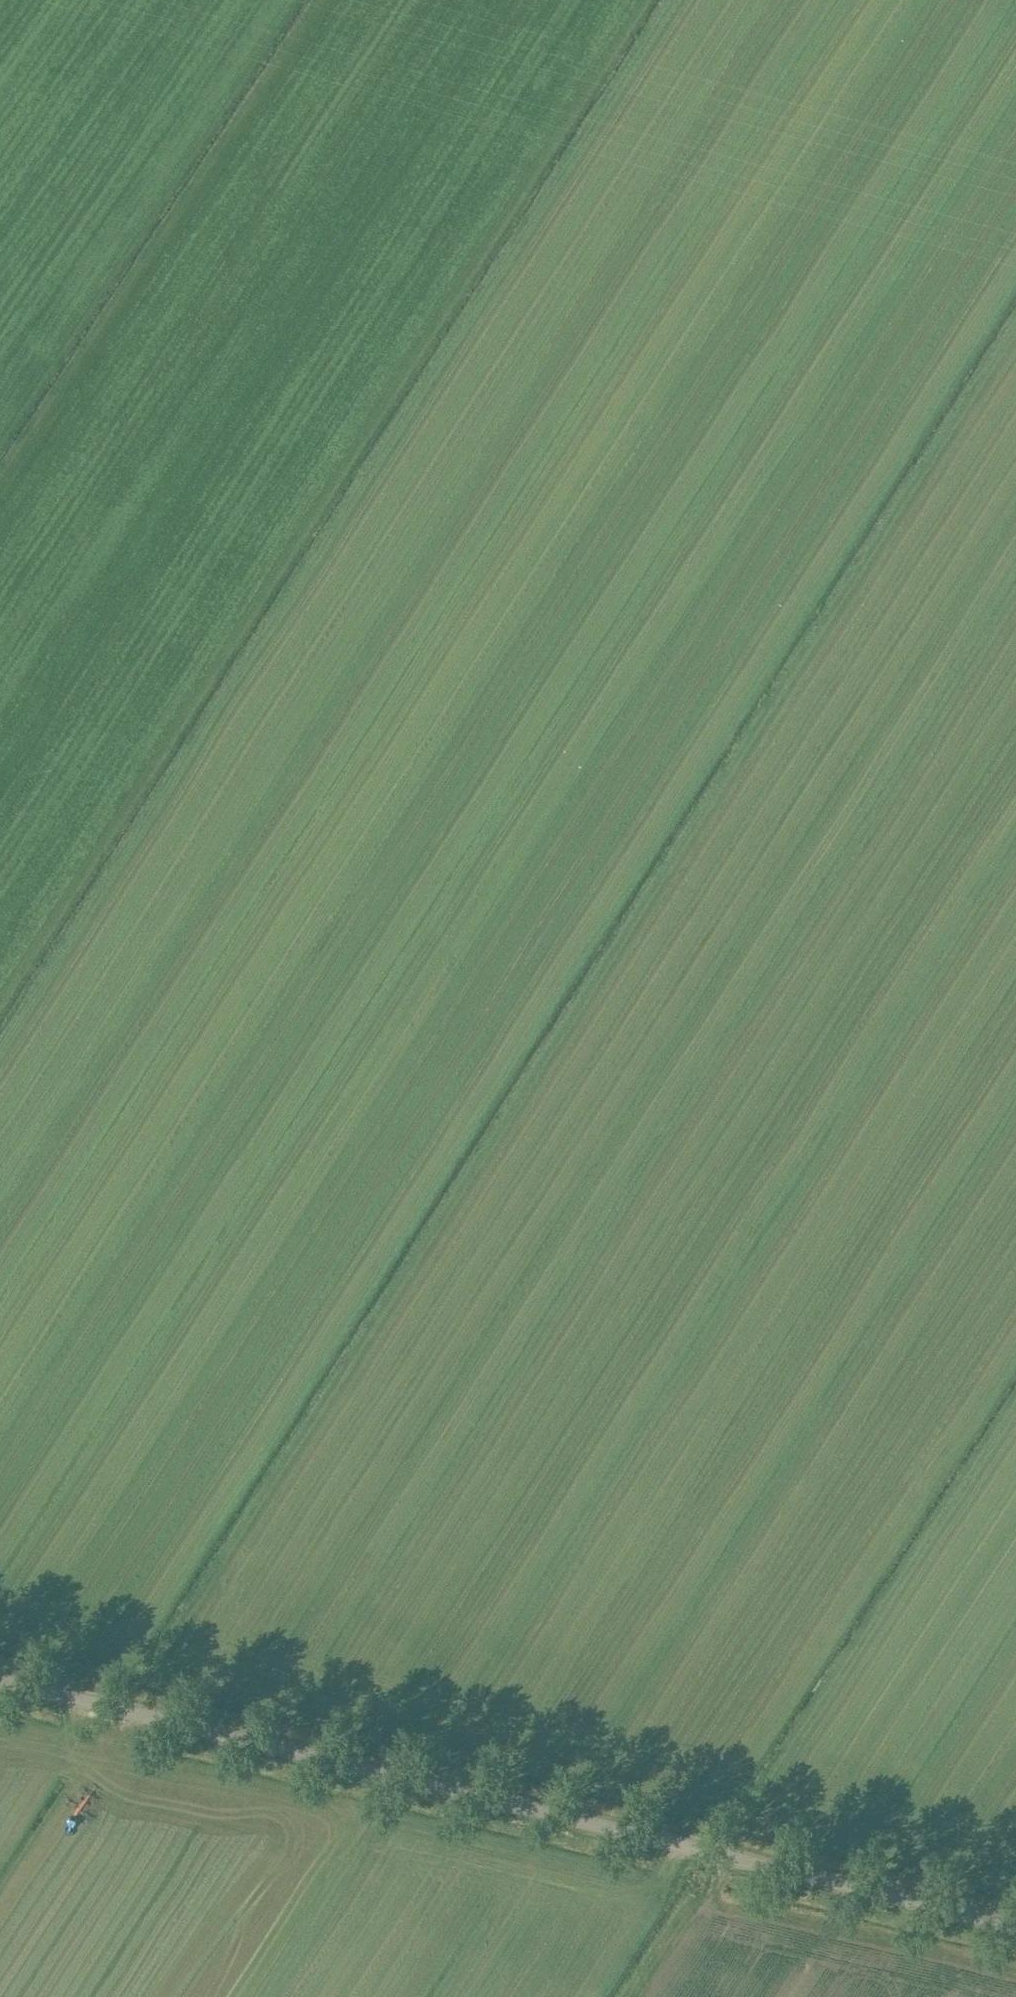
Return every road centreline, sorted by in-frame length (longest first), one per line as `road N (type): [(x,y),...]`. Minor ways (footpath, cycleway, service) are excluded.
road 1 (unclassified): [(1015,1925),(0,1679)]

